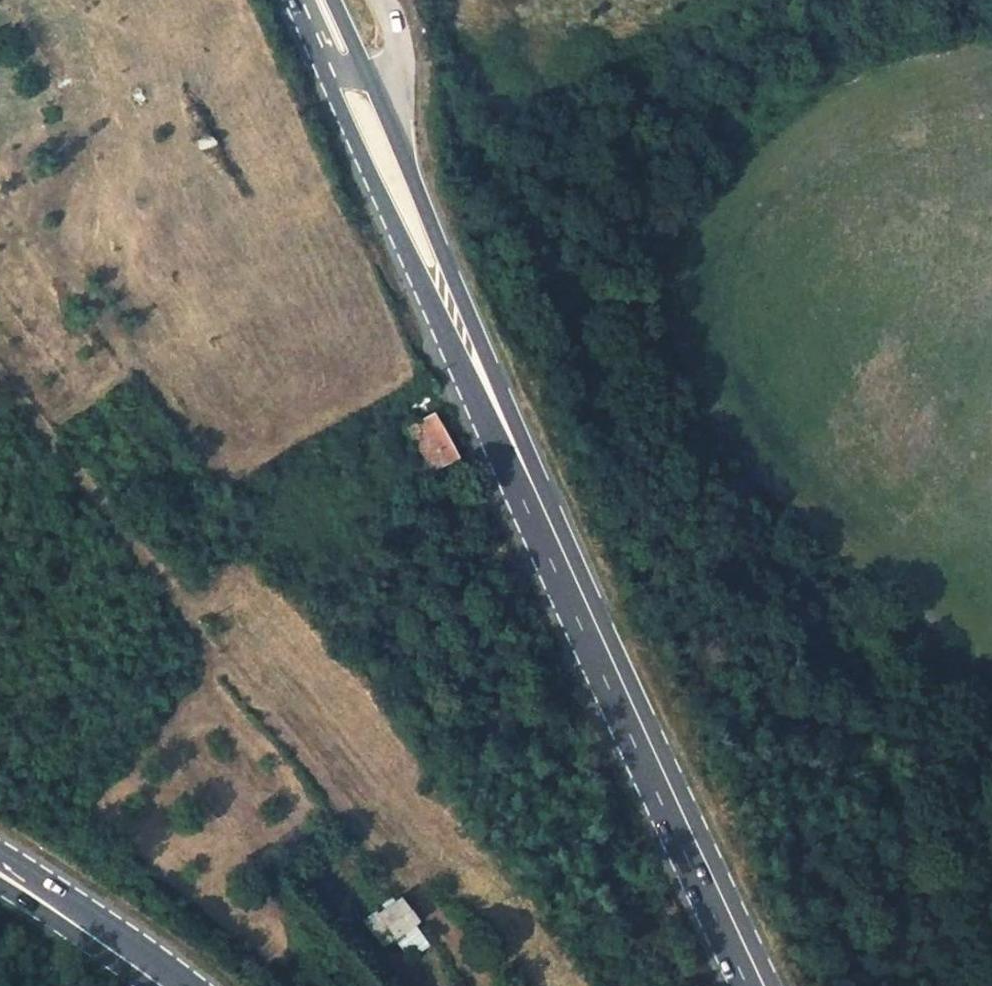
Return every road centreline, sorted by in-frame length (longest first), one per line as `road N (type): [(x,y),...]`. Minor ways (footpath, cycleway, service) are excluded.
road 1 (primary): [(757,985),(497,421)]
road 2 (primary): [(293,0),(413,264),(497,421)]
road 3 (primary): [(497,421),(445,257),(335,0)]
road 4 (primary): [(0,869),(171,985)]

